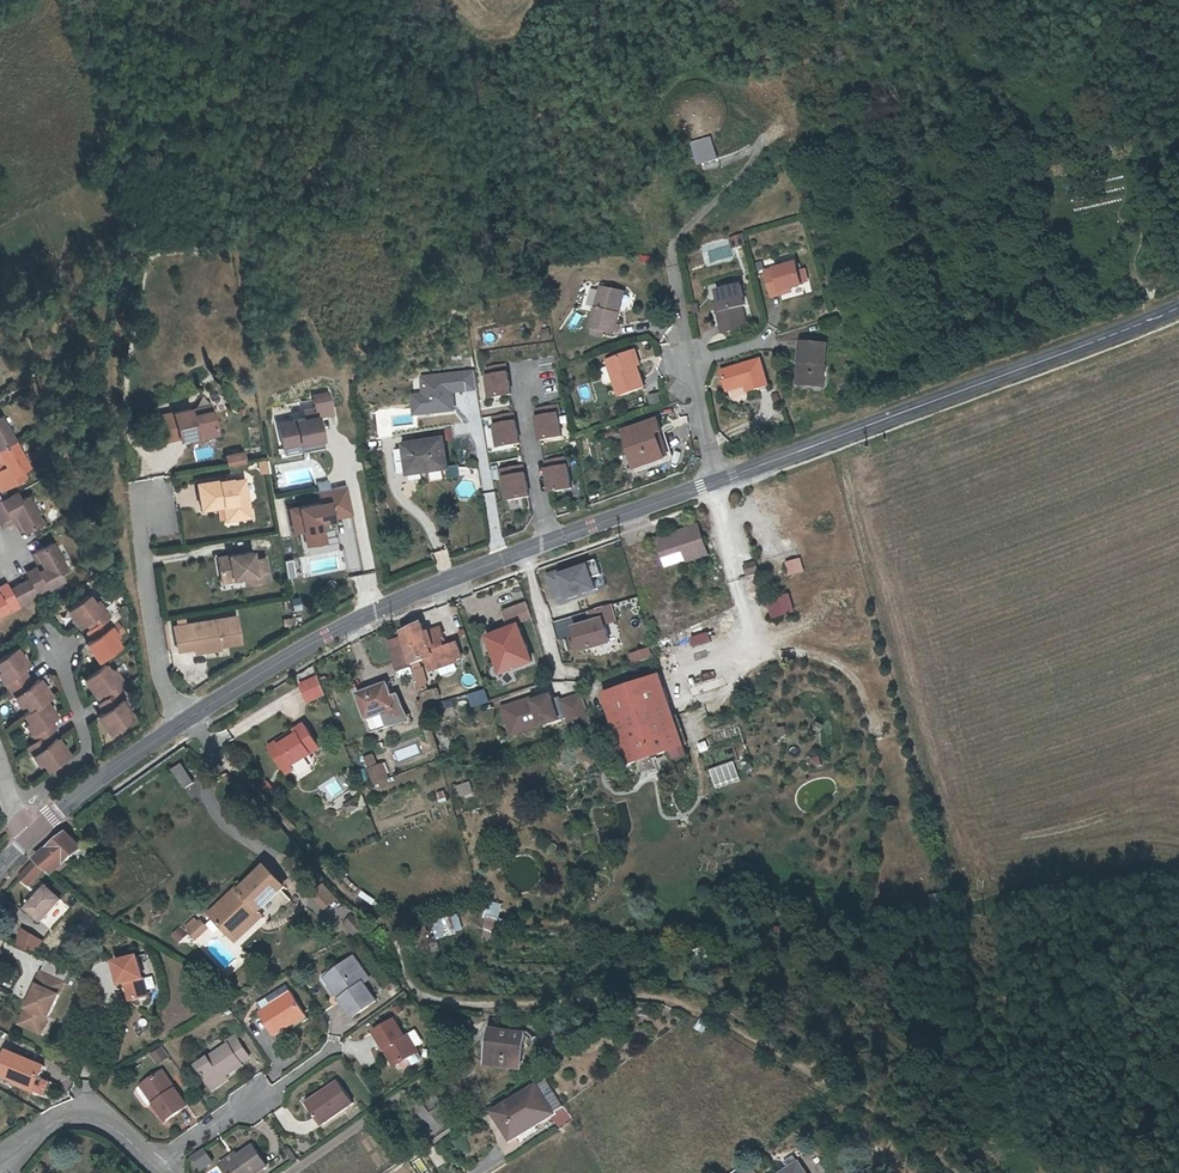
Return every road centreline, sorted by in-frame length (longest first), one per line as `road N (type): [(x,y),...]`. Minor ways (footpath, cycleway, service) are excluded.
road 1 (secondary): [(1178,305),(549,540),(327,635),(126,760),(33,834)]
road 2 (track): [(231,767),(391,941),(418,991),(448,1001),(641,996),(690,1006),(972,1172)]
road 3 (residential): [(0,1159),(53,1122),(90,1114),(167,1172)]

